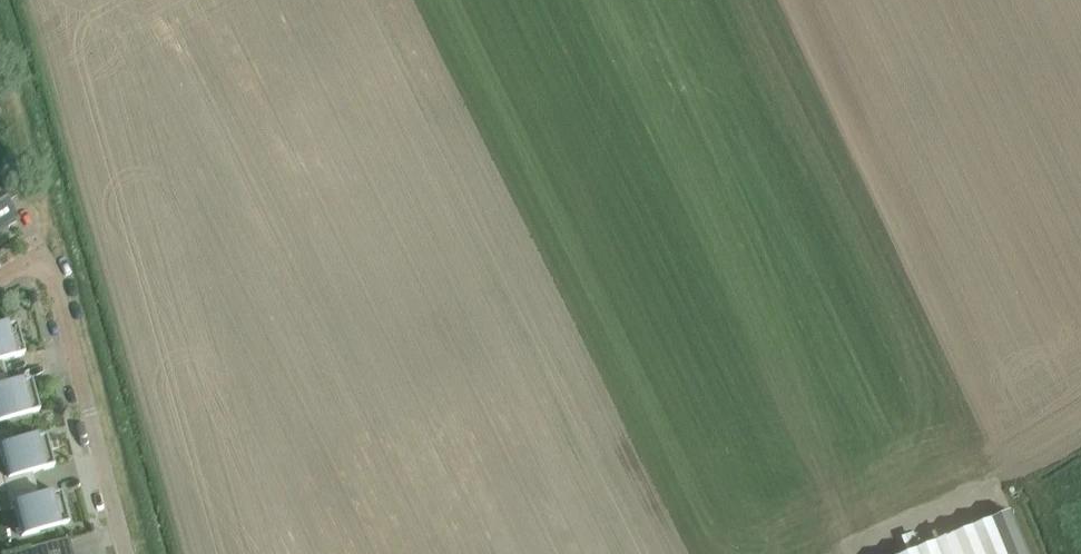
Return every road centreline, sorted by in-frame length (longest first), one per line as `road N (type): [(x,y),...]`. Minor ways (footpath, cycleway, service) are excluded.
road 1 (residential): [(0,278),(35,262),(51,274),(126,553)]

